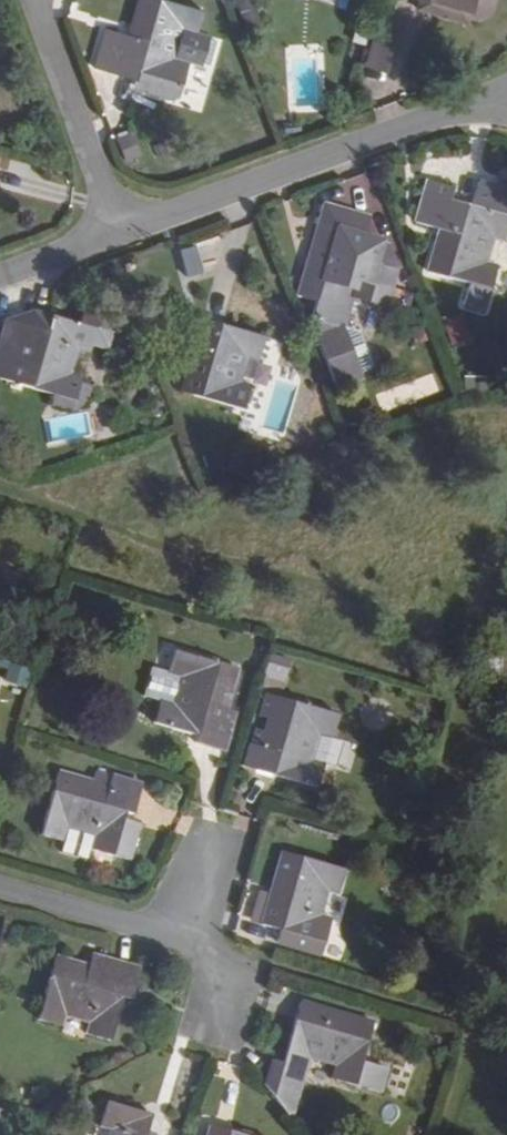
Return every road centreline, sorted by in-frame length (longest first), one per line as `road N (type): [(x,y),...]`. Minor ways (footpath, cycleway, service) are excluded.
road 1 (residential): [(120,230),(485,98)]
road 2 (residential): [(45,0),(120,230)]
road 3 (residential): [(180,942),(0,887)]
road 4 (residential): [(0,275),(120,230)]
road 5 (residential): [(180,942),(240,962),(223,1017)]

